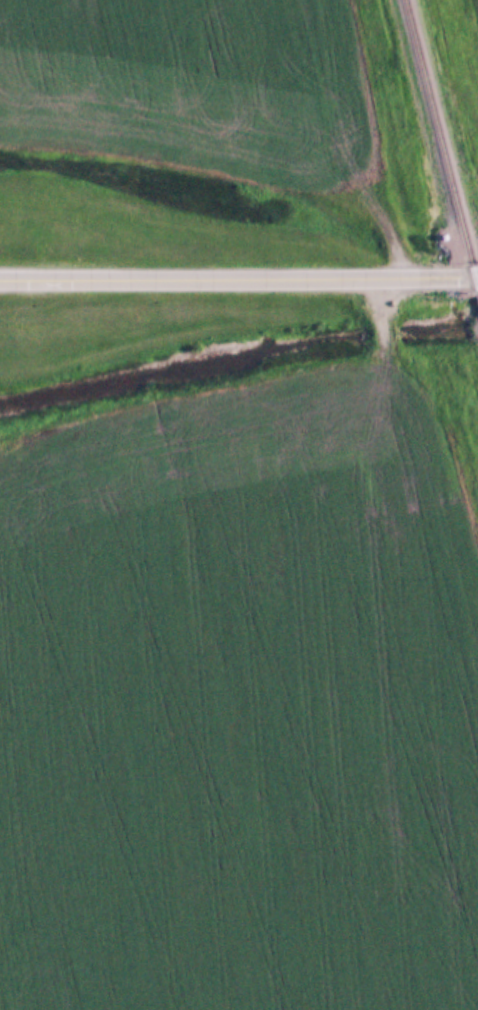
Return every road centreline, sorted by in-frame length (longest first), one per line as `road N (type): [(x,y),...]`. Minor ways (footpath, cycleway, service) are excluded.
road 1 (tertiary): [(0,277),(477,275)]

